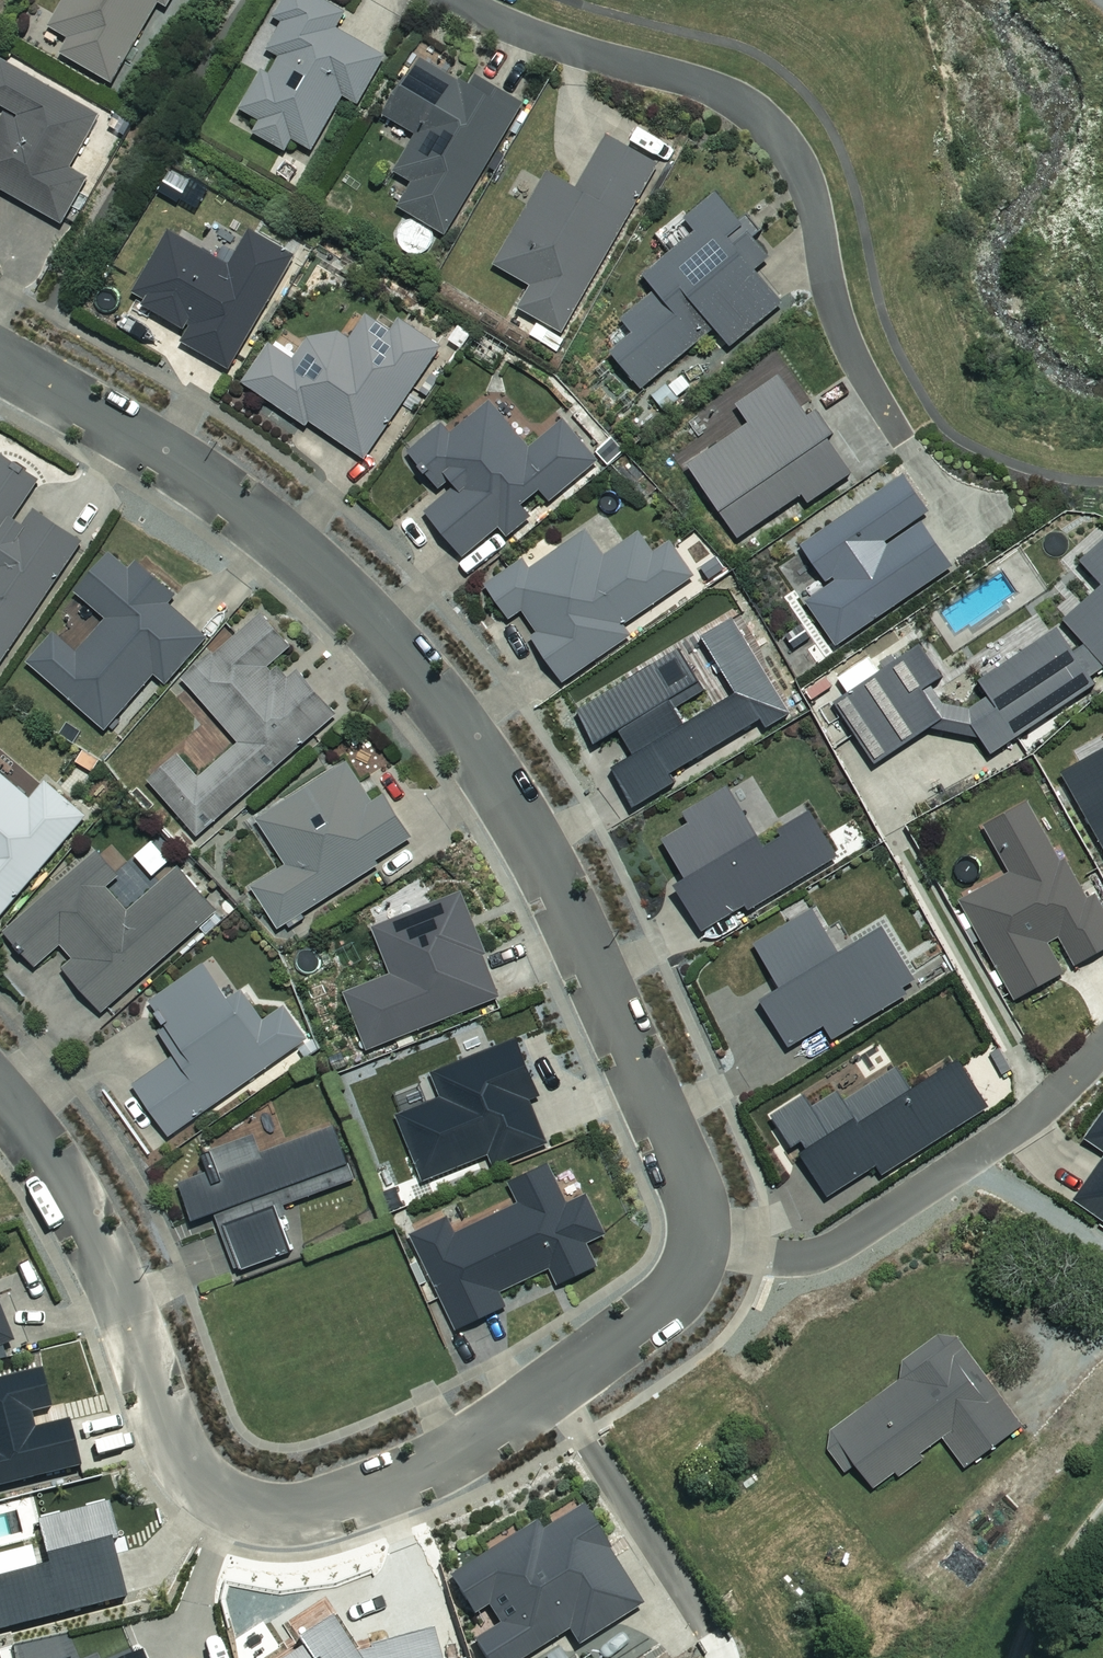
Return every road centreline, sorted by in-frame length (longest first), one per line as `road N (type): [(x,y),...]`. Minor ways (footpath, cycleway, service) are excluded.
road 1 (residential): [(0,361),(234,499),(363,613),(449,708),(532,835),(598,972),(690,1177),(700,1245)]
road 2 (residential): [(554,1386),(455,1450),(323,1505),(244,1507),(205,1487),(165,1424),(101,1247),(0,1095)]
road 3 (residential): [(899,436),(848,344),(810,191),(776,131),(719,91),(550,42),(455,0)]
road 4 (residential): [(1102,1049),(1031,1118),(833,1249),(802,1257),(700,1245)]
road 5 (residential): [(713,1636),(554,1386)]
road 6 (residential): [(700,1245),(675,1297),(554,1386)]

